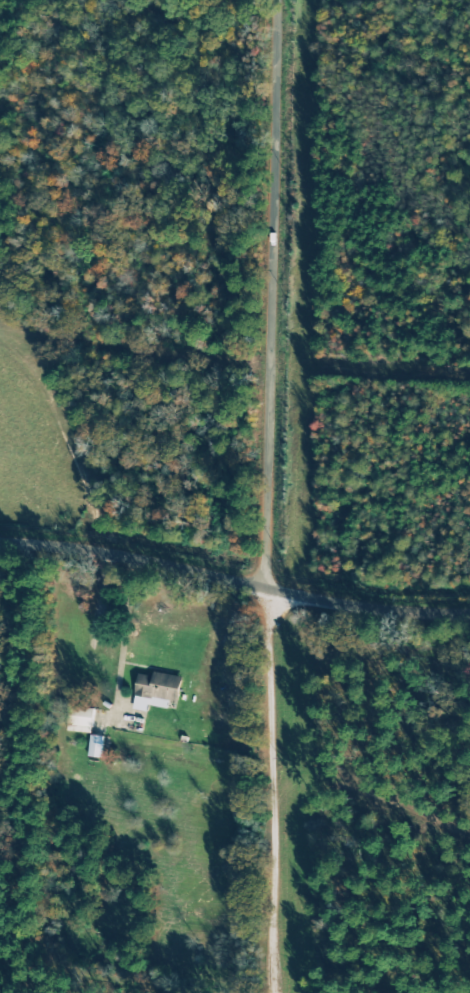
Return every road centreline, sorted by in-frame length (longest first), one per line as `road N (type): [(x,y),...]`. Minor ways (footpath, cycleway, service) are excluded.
road 1 (residential): [(267,589),(276,0)]
road 2 (residential): [(0,543),(130,545),(267,589),(366,608),(469,608)]
road 3 (residential): [(281,992),(267,589)]

